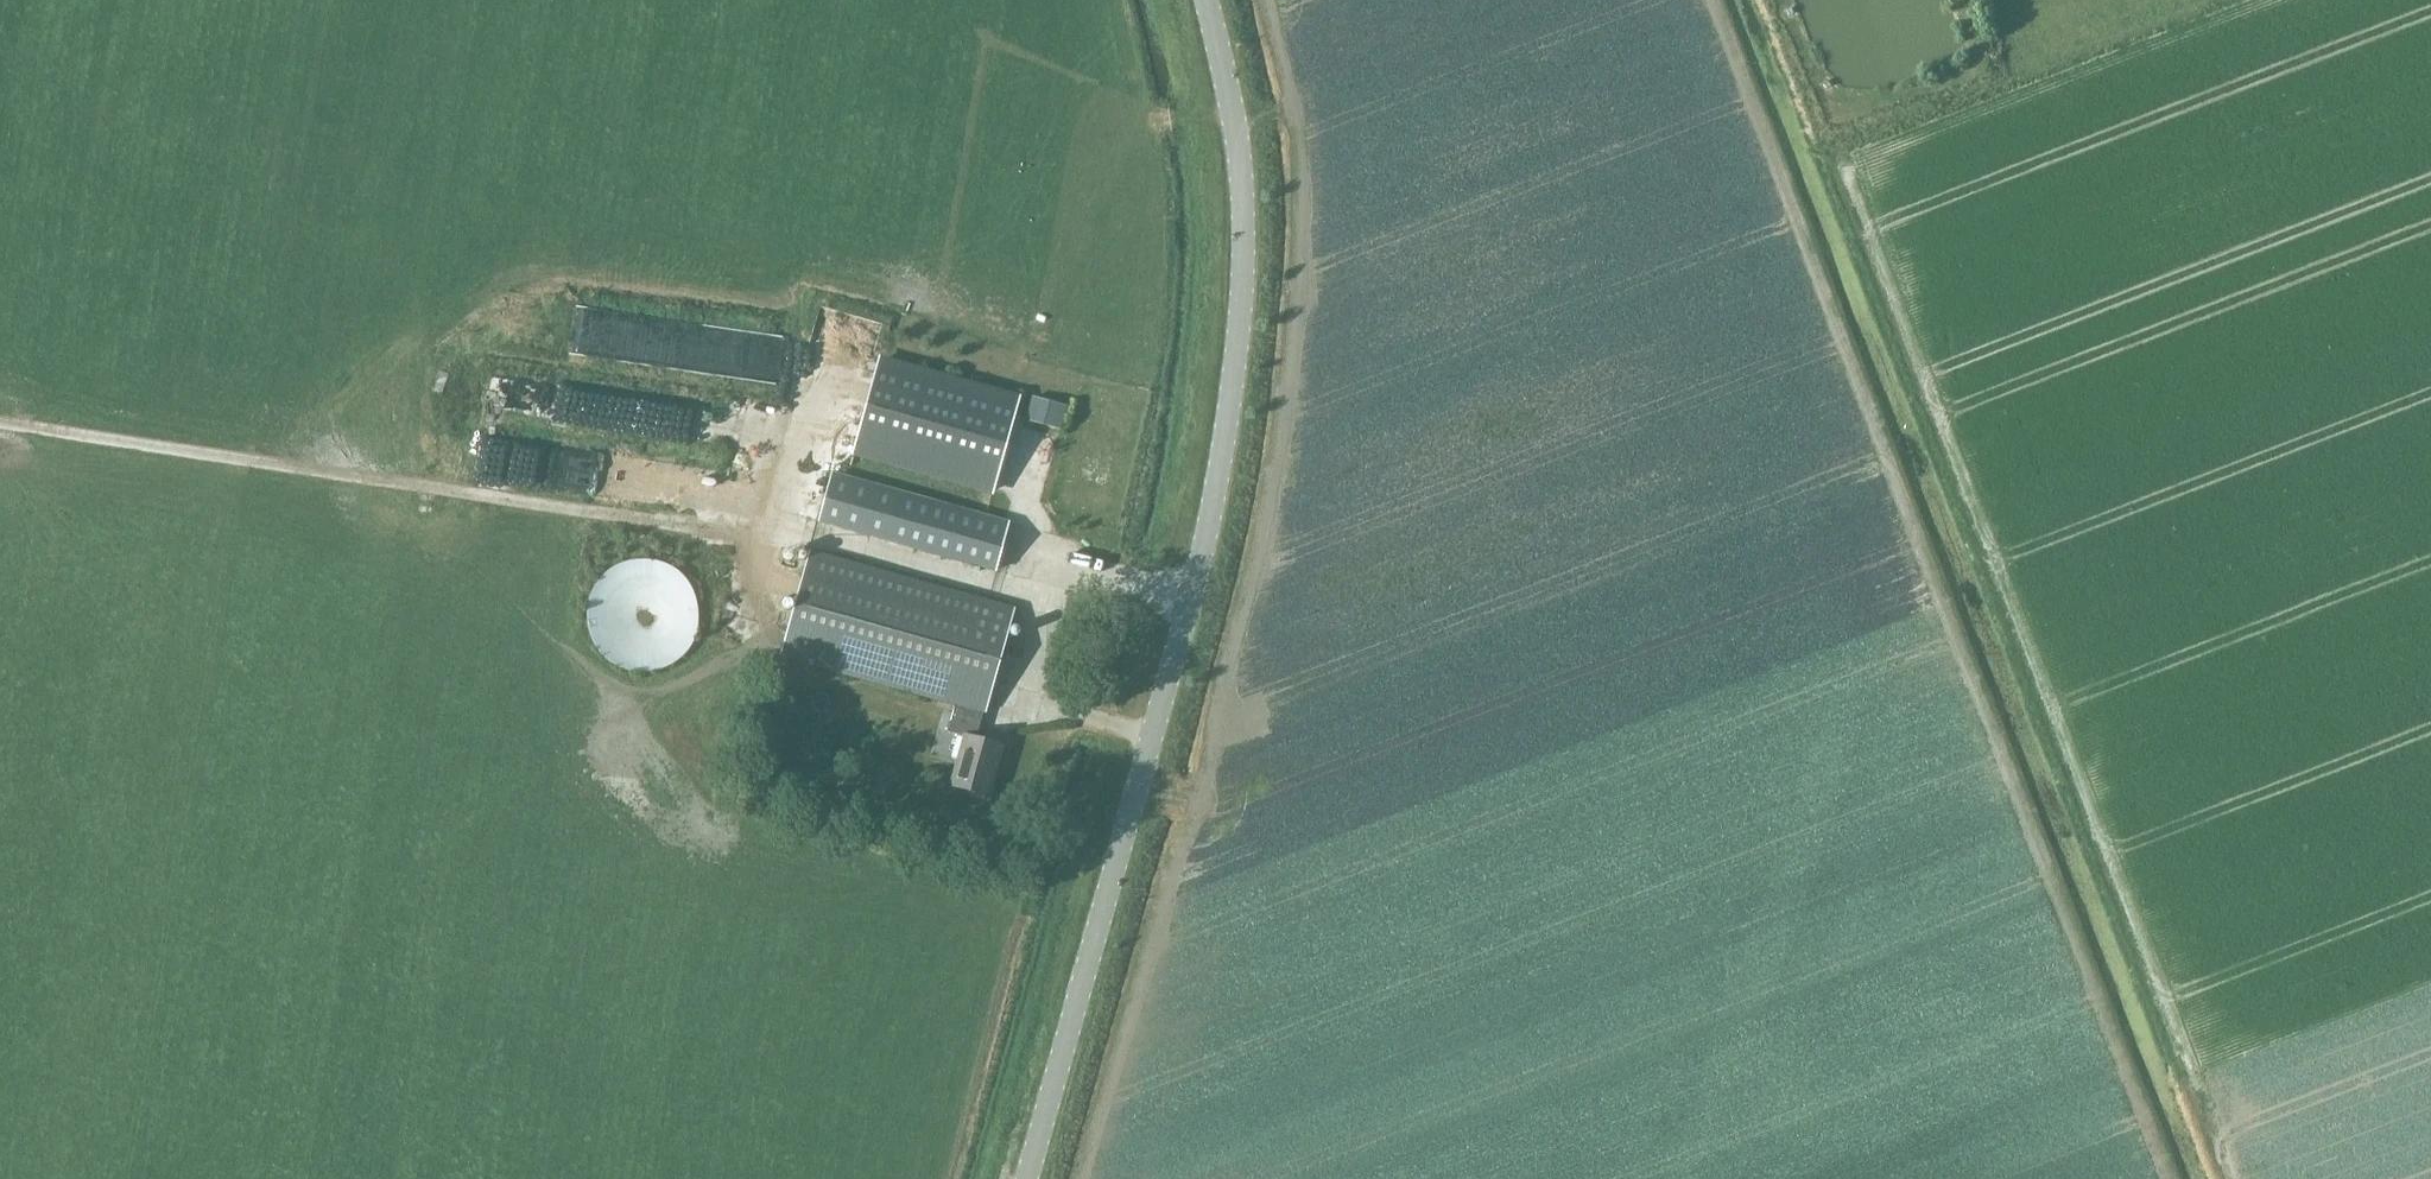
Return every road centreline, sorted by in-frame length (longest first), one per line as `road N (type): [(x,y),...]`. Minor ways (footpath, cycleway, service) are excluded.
road 1 (tertiary): [(1028,1178),(1185,617),(1221,453),(1243,209),(1227,88),(1204,0)]

